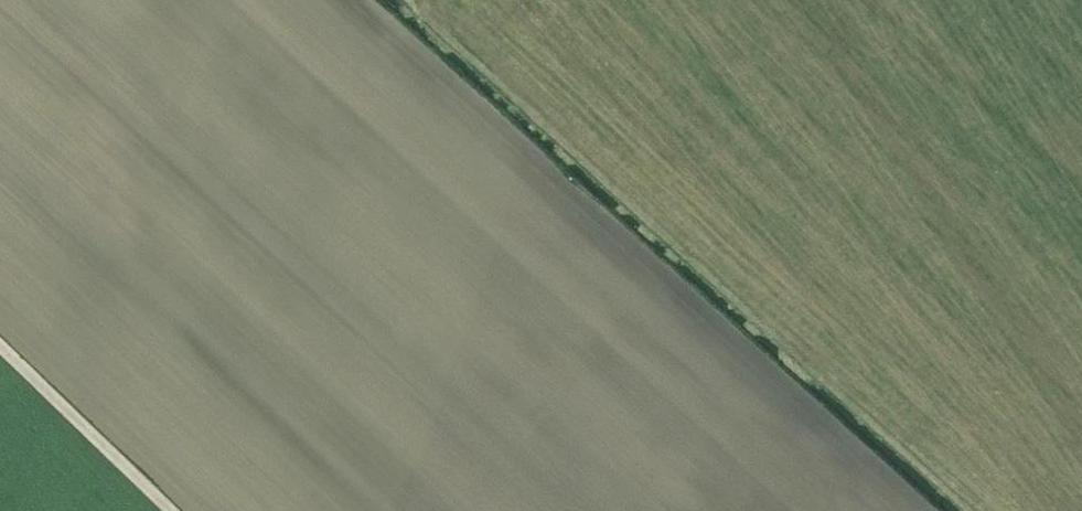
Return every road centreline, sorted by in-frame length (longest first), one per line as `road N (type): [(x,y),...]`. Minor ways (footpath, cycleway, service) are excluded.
road 1 (track): [(173,510),(0,342)]

